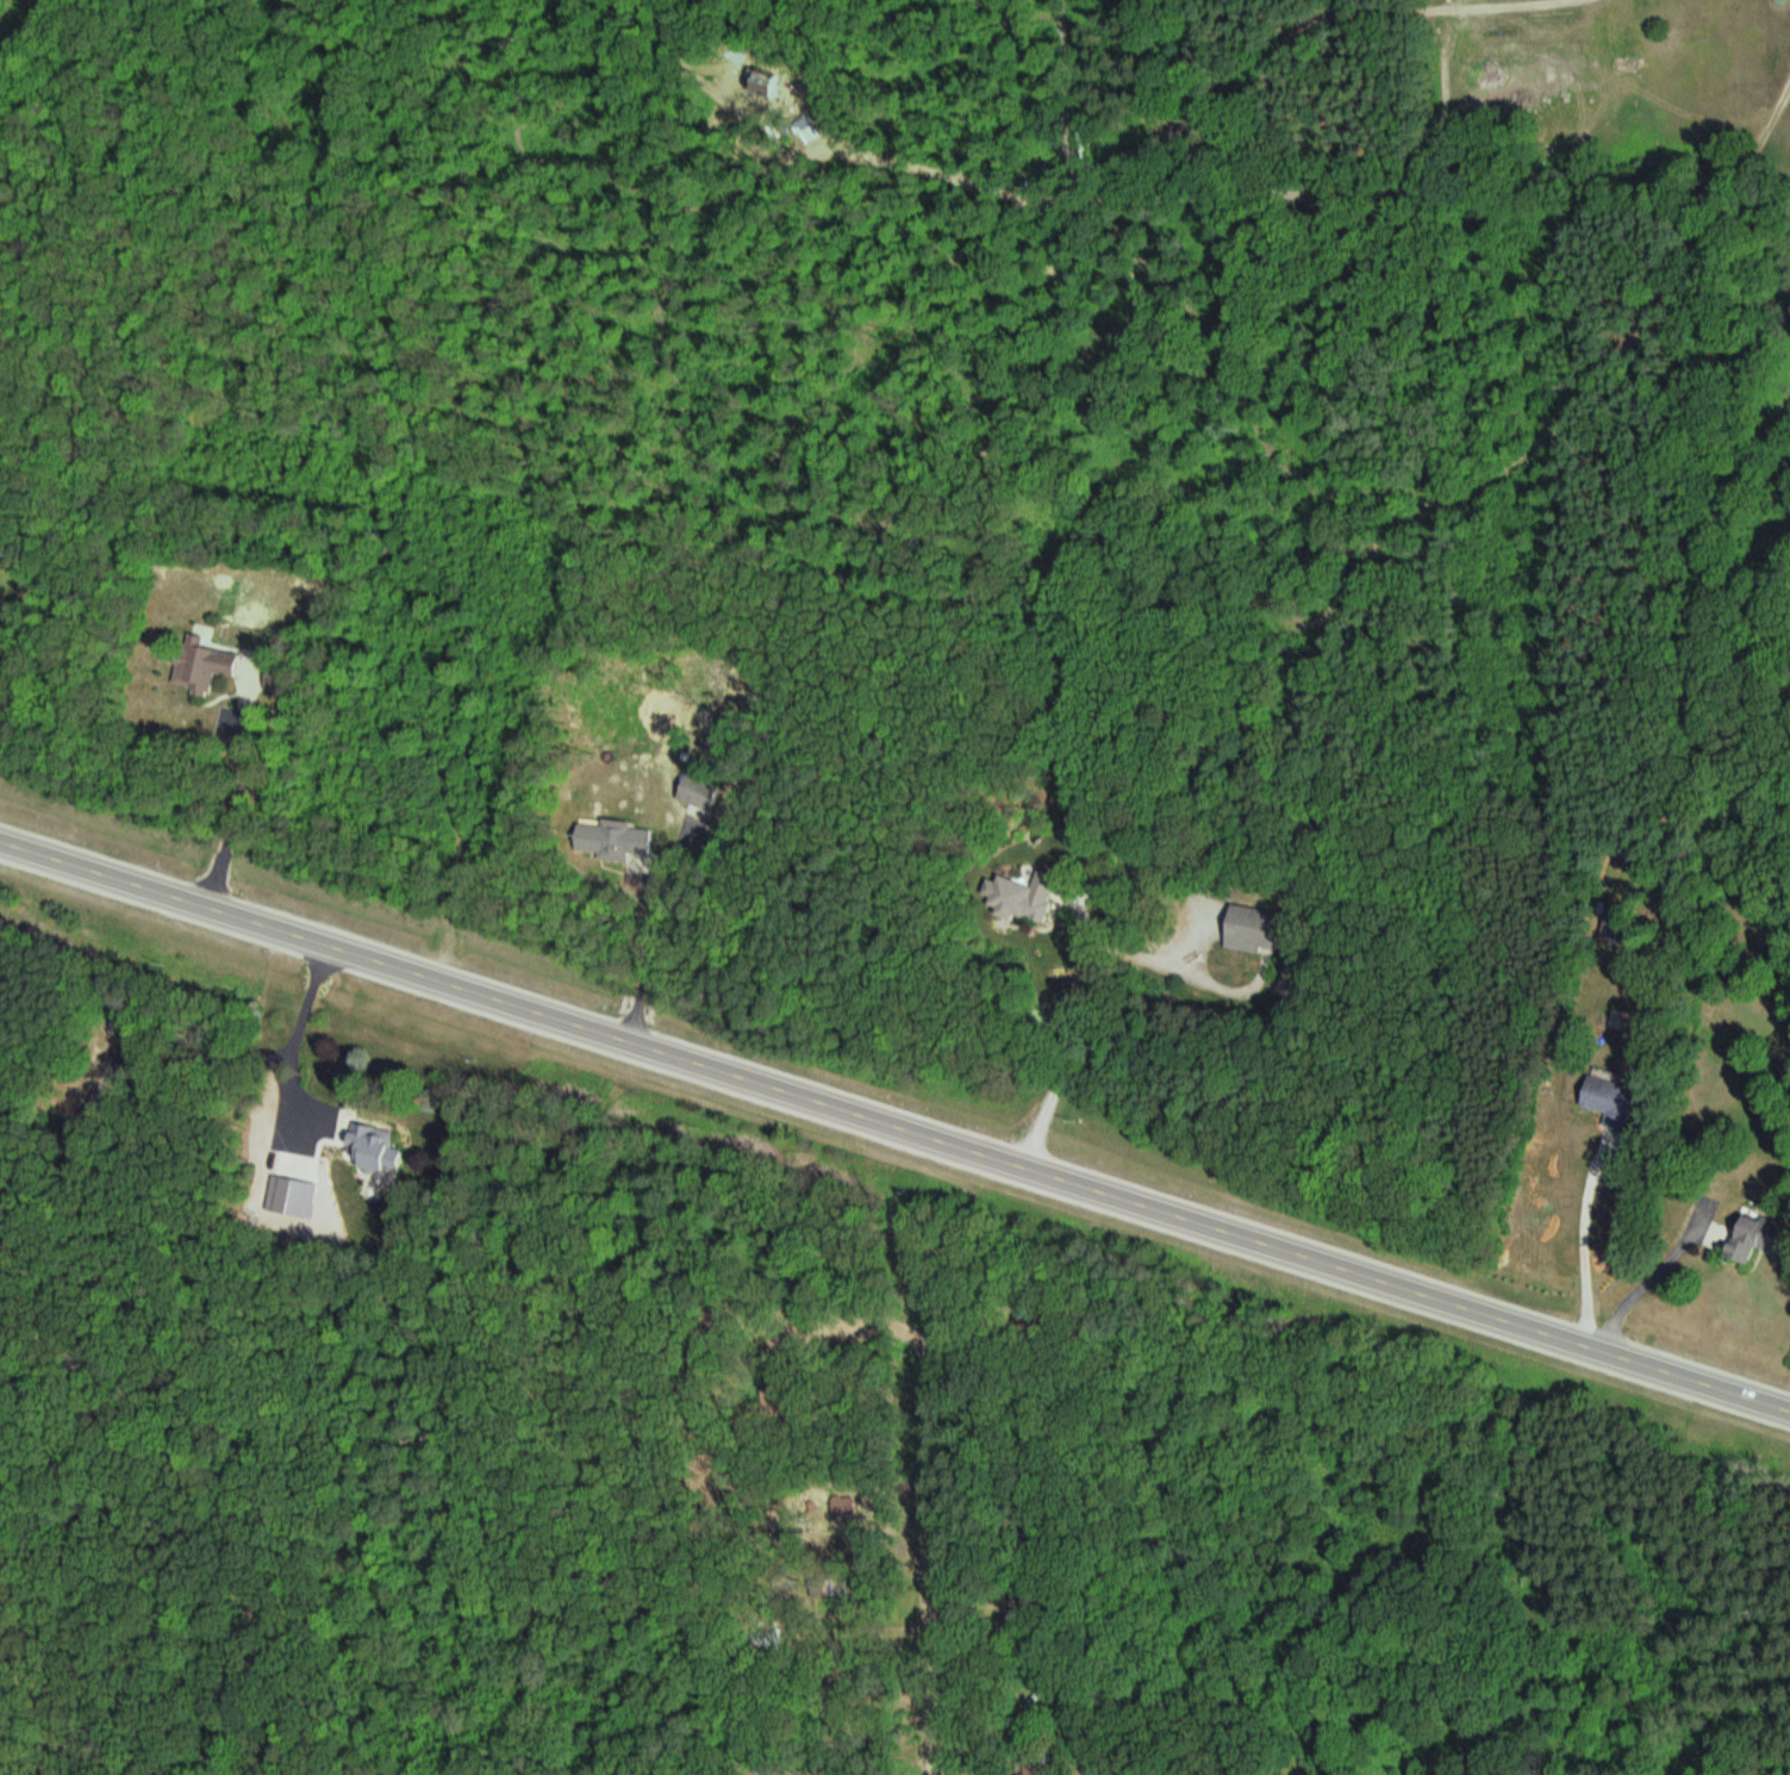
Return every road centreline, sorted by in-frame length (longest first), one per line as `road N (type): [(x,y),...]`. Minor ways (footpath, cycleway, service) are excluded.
road 1 (secondary): [(1789,1408),(0,840)]
road 2 (track): [(1027,1165),(1097,989),(1247,791),(1349,609),(1599,409),(1661,291),(1724,224),(1789,111)]
road 3 (residential): [(944,1774),(942,1350),(934,1334),(906,1328),(742,1328)]

